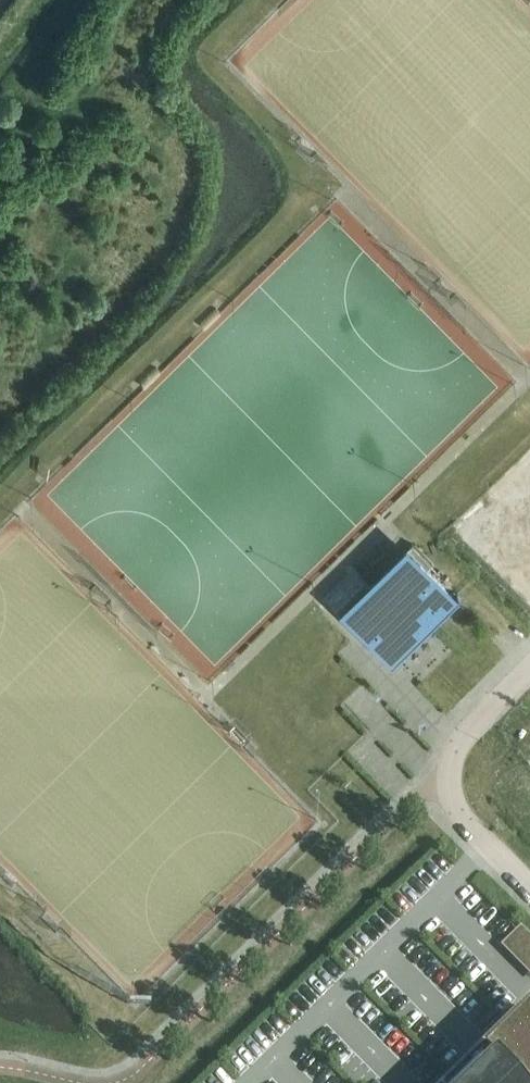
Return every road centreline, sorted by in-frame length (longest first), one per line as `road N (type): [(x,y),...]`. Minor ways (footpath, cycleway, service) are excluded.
road 1 (unclassified): [(529,889),(466,823),(448,786),(462,737),(529,670)]

